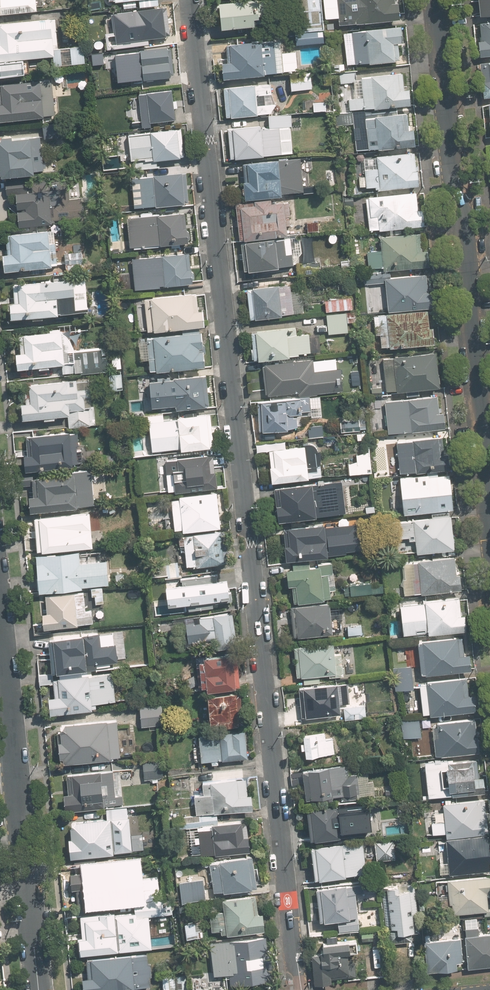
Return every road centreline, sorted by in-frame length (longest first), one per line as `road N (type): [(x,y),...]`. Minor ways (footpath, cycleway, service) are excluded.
road 1 (residential): [(301,989),(187,0)]
road 2 (residential): [(489,470),(438,0)]
road 3 (residential): [(0,623),(39,989)]

